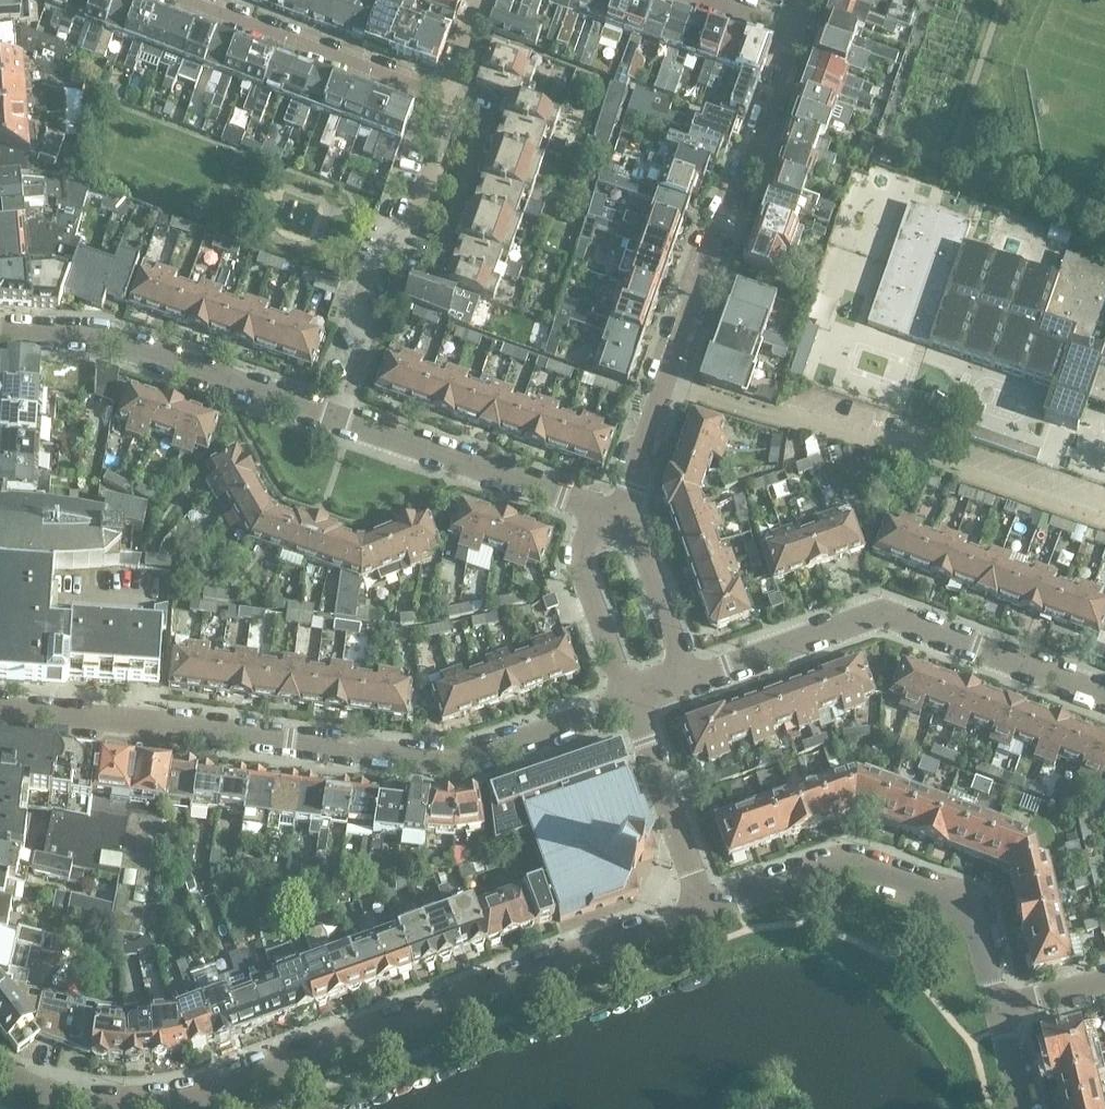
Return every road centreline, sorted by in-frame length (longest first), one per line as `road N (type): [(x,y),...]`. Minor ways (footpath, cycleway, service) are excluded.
road 1 (residential): [(707,907),(143,1107),(51,1089),(0,1067)]
road 2 (residential): [(0,713),(457,764),(634,699)]
road 3 (residential): [(626,505),(799,31)]
road 4 (residential): [(1104,697),(874,616),(689,679)]
road 5 (residential): [(999,1008),(976,908),(867,867),(835,867),(707,907)]
road 6 (residential): [(194,0),(441,93),(483,0)]
road 7 (residential): [(343,420),(109,336),(0,329)]
road 8 (residential): [(343,420),(372,344),(362,317),(394,222),(417,216),(438,159)]
road 9 (residential): [(599,510),(343,420)]
road 10 (residential): [(707,907),(634,699)]
road 11 (residential): [(599,510),(586,567),(634,699)]
road 12 (residential): [(689,679),(626,505)]

